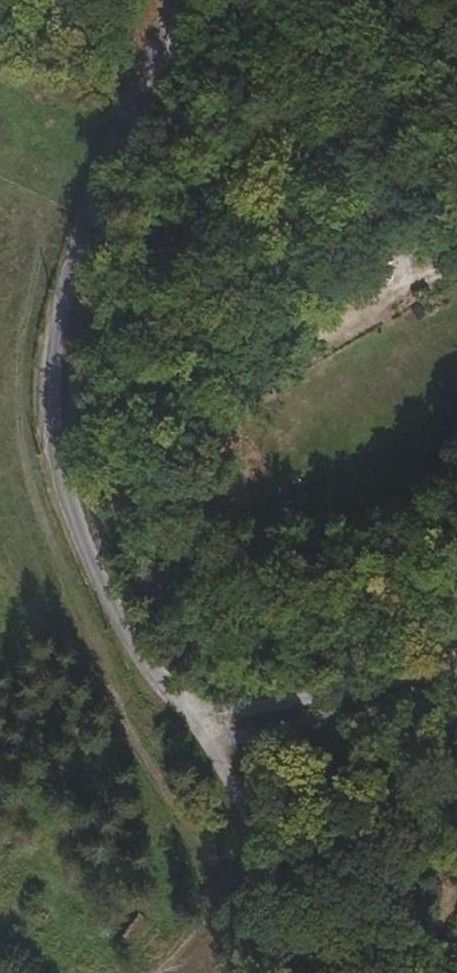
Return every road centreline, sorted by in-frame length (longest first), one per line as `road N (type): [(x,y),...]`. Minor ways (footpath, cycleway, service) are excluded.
road 1 (unclassified): [(288,972),(284,886),(264,818),(108,602),(63,467),(56,384),(72,270),(180,0)]

